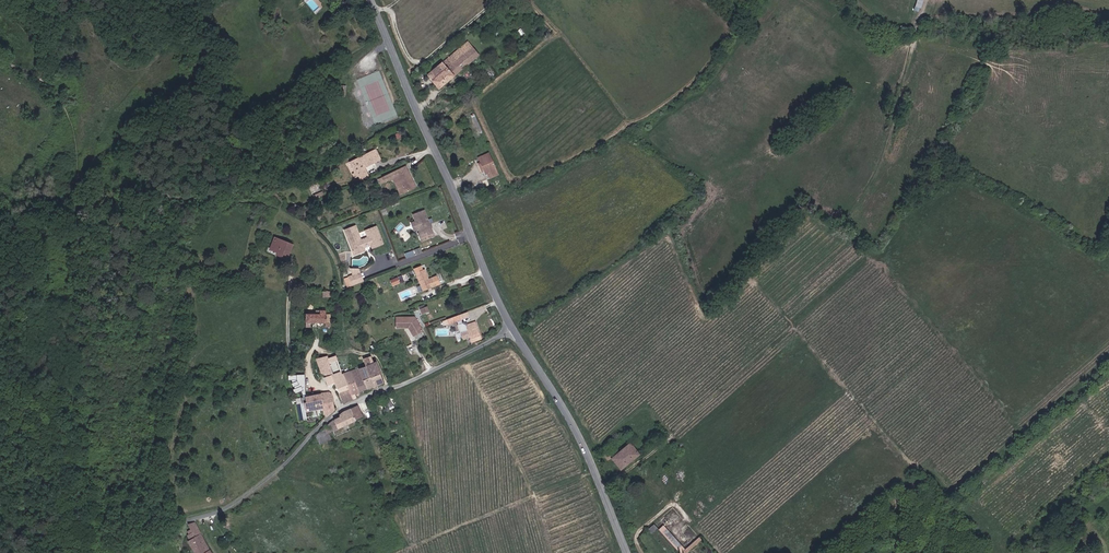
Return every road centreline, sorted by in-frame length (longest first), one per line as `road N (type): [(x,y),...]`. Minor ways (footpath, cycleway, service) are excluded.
road 1 (track): [(350,352),(342,275),(321,241),(259,208),(89,193),(65,100),(0,58)]
road 2 (tertiary): [(515,330),(371,0)]
road 3 (tertiary): [(629,552),(571,419),(515,330)]
road 4 (unclassified): [(342,410),(252,491),(180,523)]
road 5 (track): [(536,495),(394,552)]
road 6 (unclassified): [(515,330),(389,388)]
road 7 (track): [(597,471),(536,495),(552,552)]

